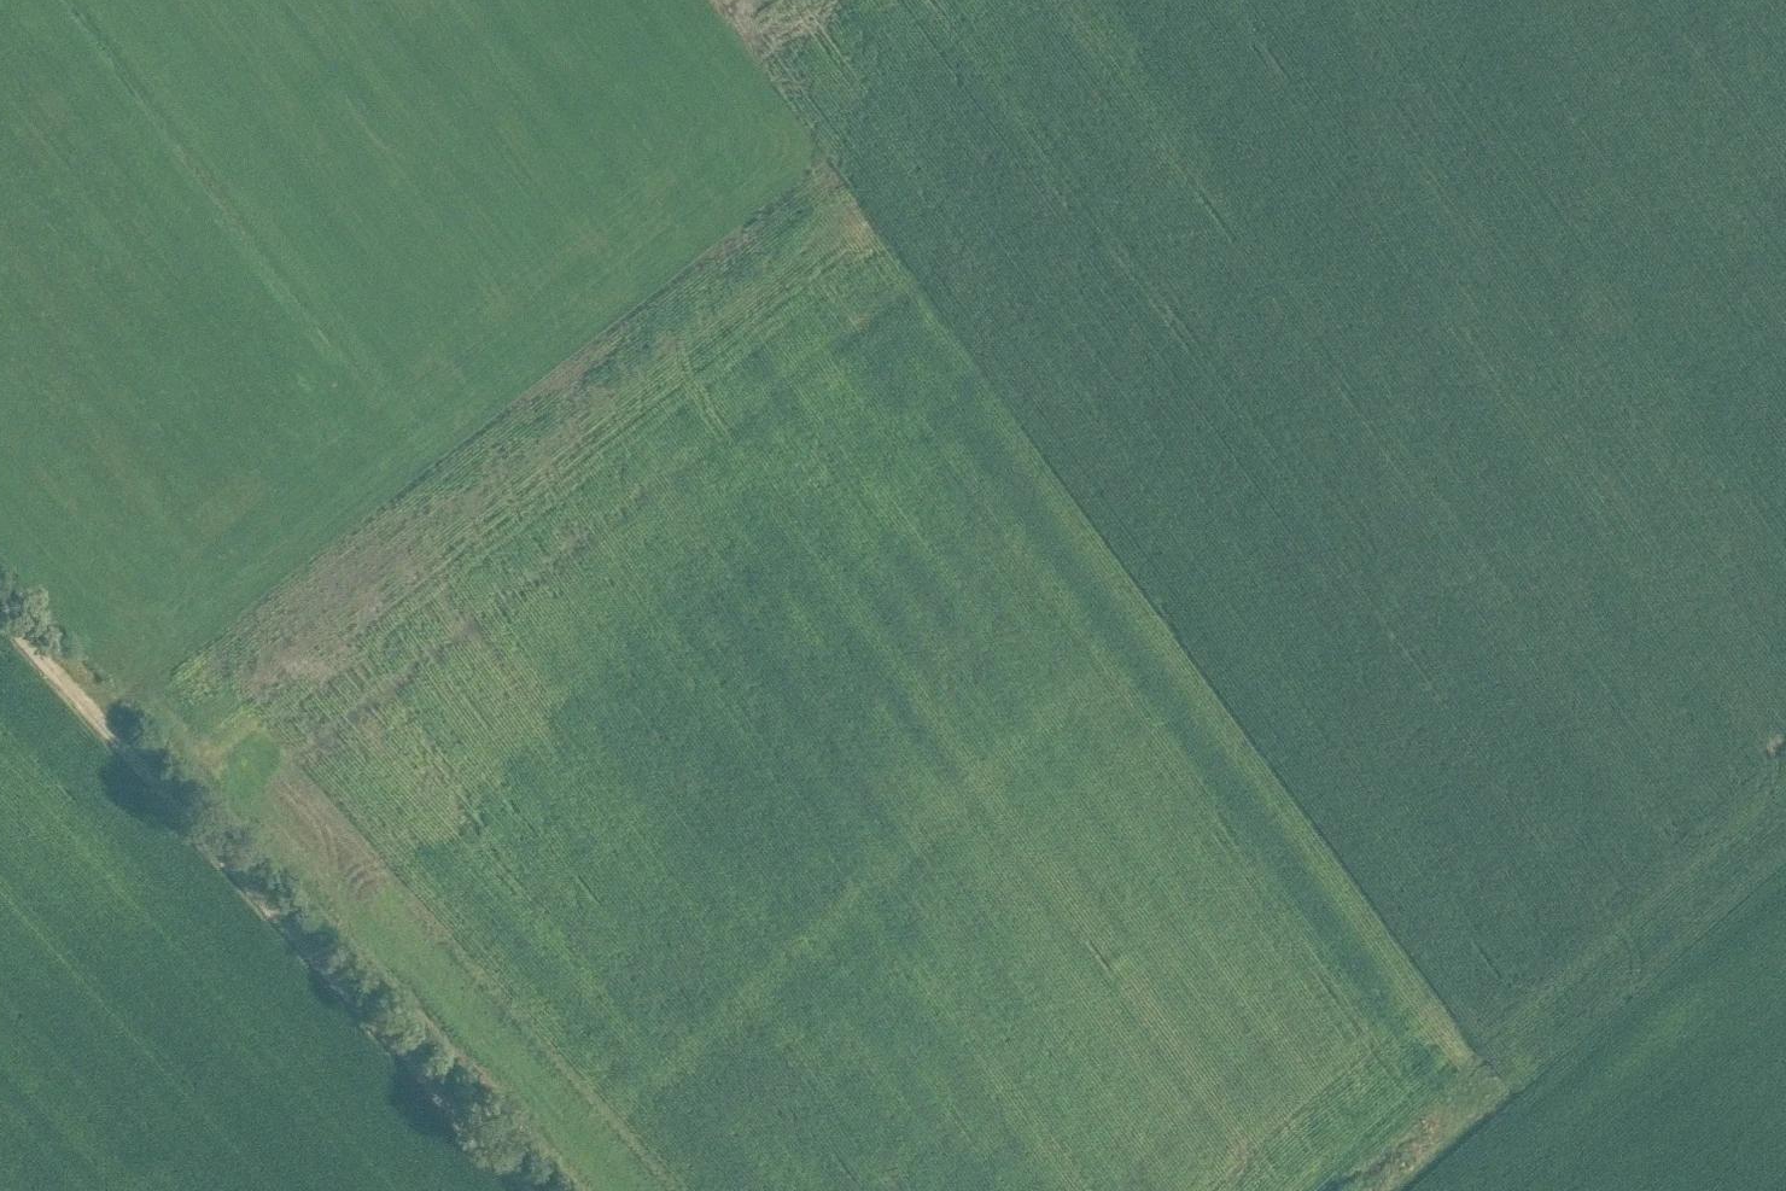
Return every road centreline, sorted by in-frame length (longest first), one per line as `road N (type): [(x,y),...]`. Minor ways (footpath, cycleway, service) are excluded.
road 1 (track): [(536,1190),(0,603)]

